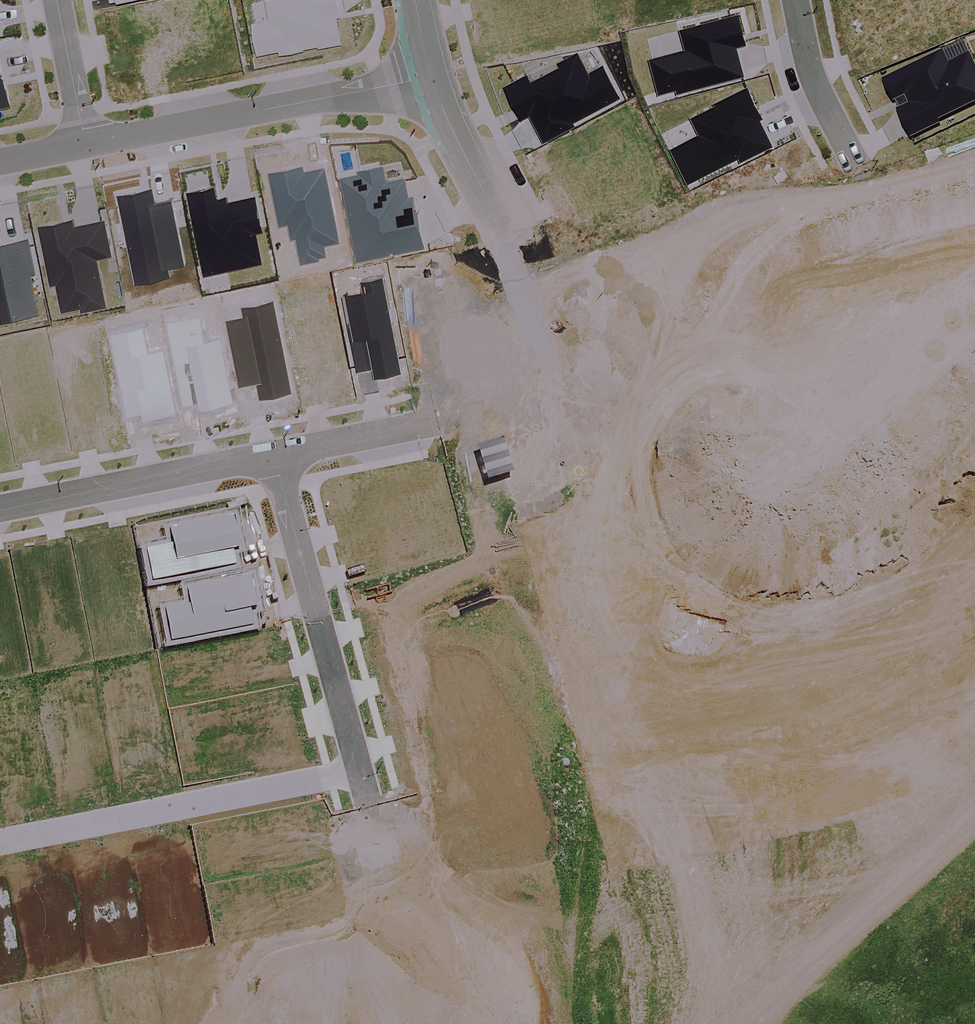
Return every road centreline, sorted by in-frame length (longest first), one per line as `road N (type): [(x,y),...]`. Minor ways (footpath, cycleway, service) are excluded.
road 1 (unknown): [(506,236),(806,805),(932,997),(960,1023)]
road 2 (residential): [(0,838),(370,769)]
road 3 (residential): [(430,76),(85,144)]
road 4 (residential): [(273,459),(330,620),(370,769)]
road 5 (residential): [(273,459),(0,510)]
road 6 (unknown): [(379,806),(398,874),(374,944),(282,1023)]
road 7 (unknown): [(974,381),(860,163)]
road 8 (unknown): [(806,805),(974,705)]
road 9 (residential): [(430,76),(506,236)]
road 10 (residential): [(860,163),(814,75),(798,0)]
road 11 (residential): [(427,421),(273,459)]
road 12 (unknown): [(580,384),(427,421)]
road 13 (residential): [(54,0),(85,144)]

